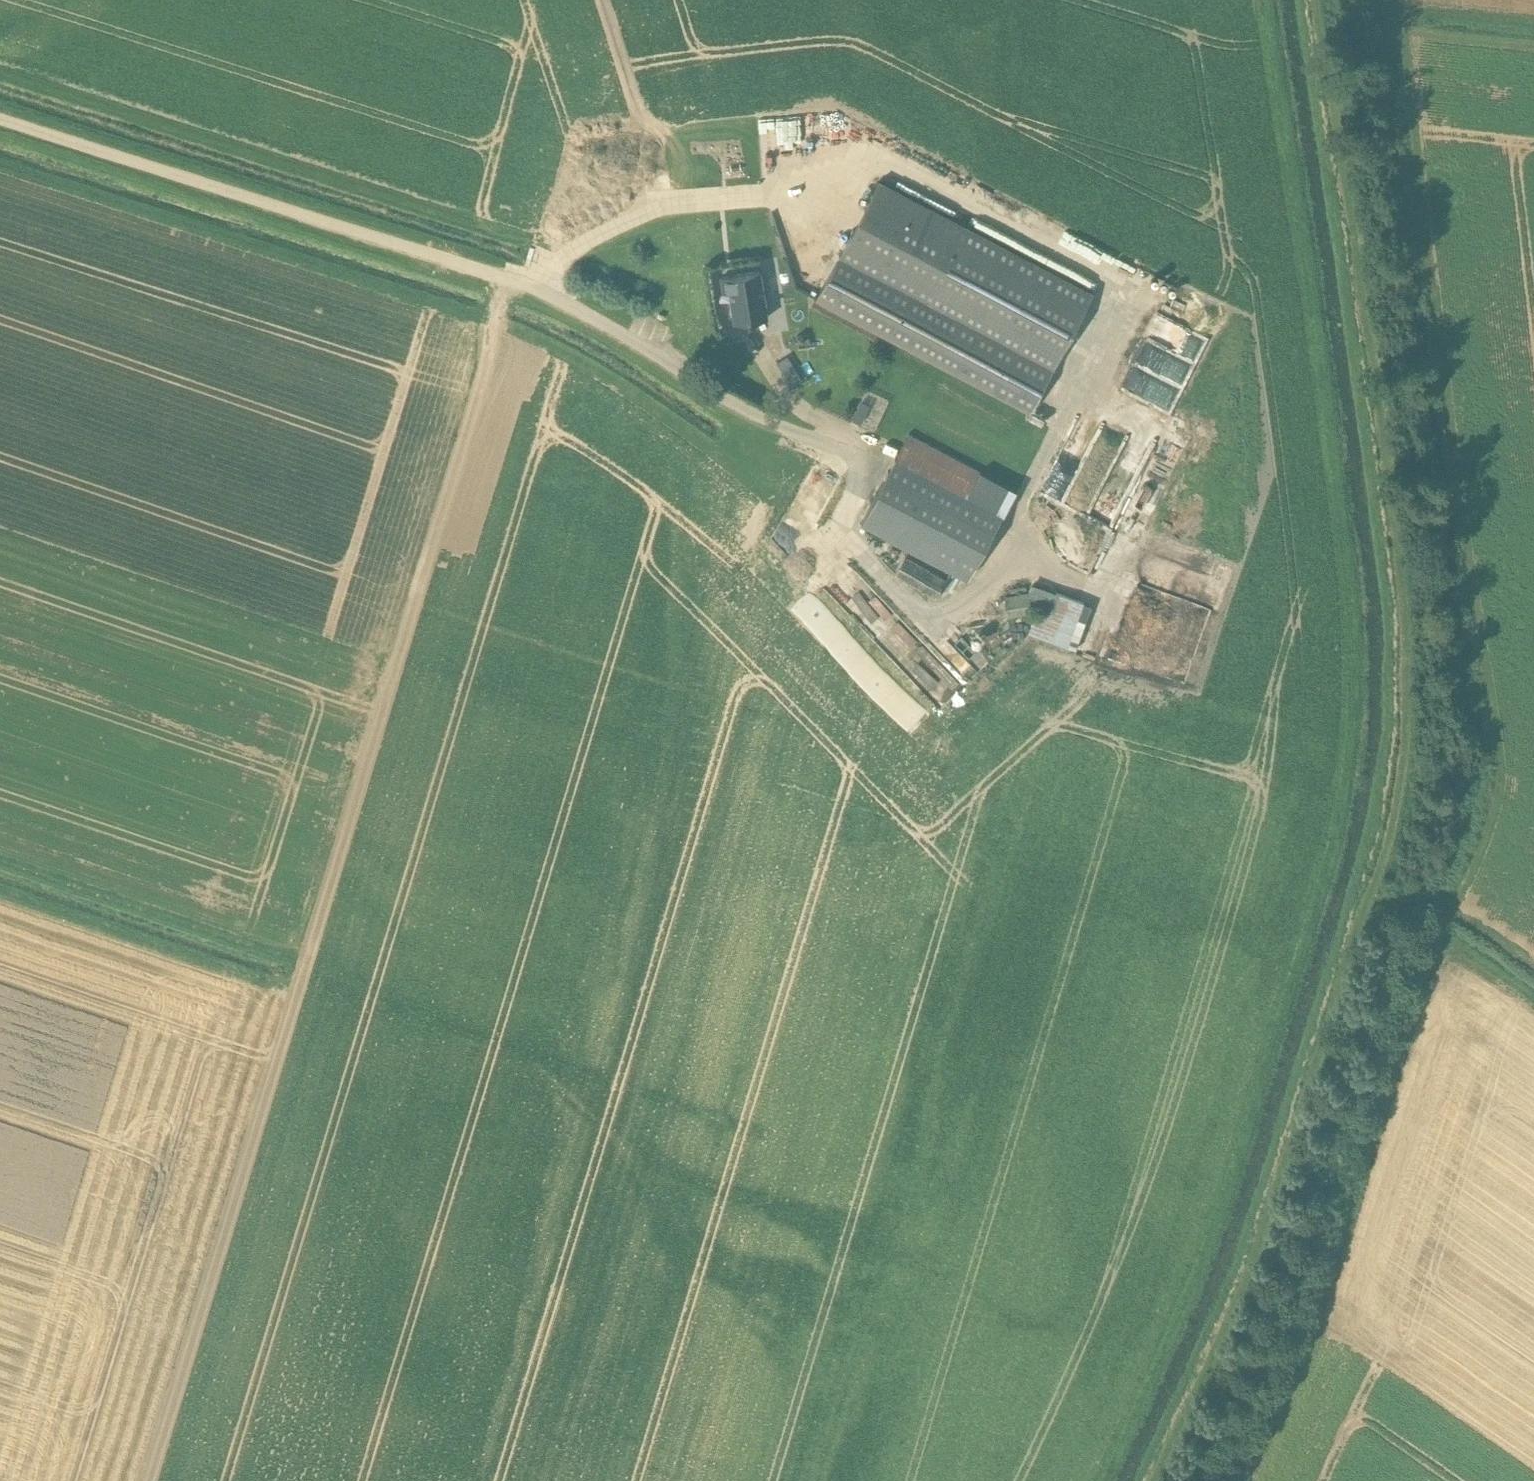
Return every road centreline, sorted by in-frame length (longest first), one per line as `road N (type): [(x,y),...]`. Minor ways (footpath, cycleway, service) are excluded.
road 1 (track): [(1301,0),(1385,590),(1391,684),(1380,781),(1332,994),(1231,1315),(1153,1480)]
road 2 (unclassified): [(829,454),(541,293),(0,121)]

